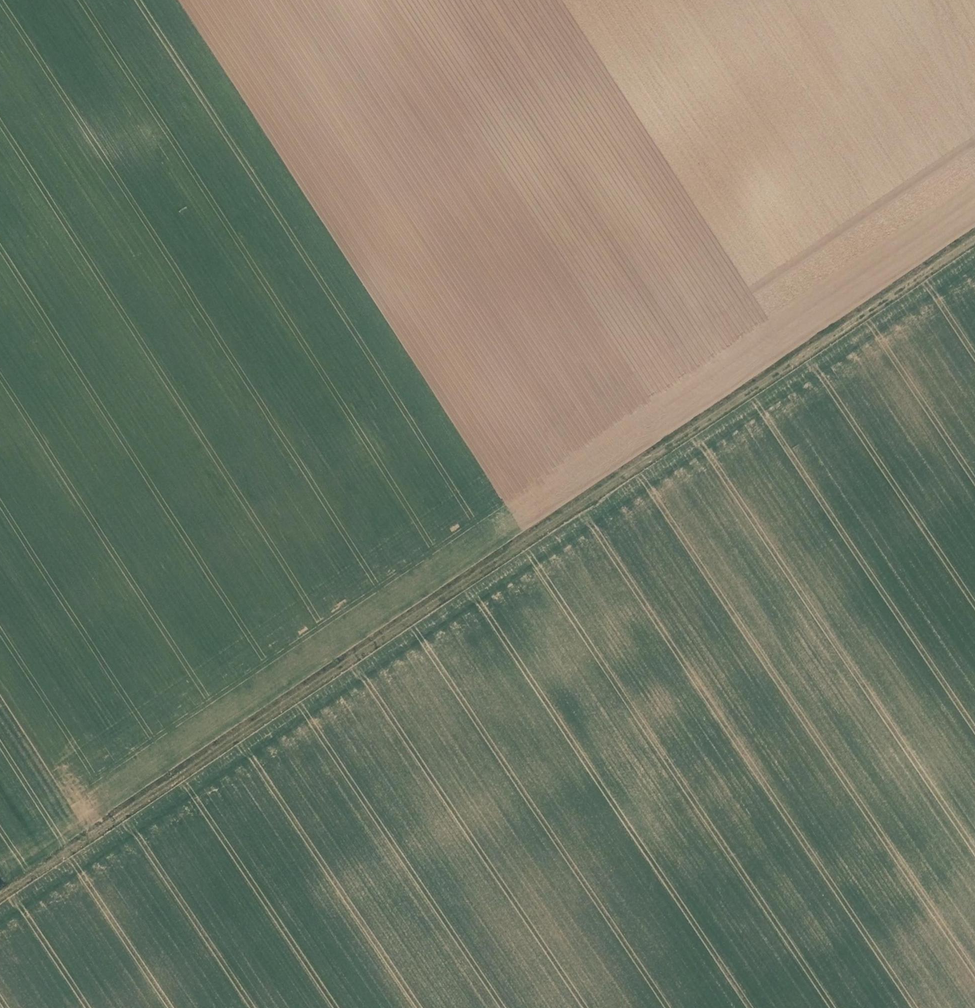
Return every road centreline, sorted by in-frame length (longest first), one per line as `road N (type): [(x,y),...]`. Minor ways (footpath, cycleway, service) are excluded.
road 1 (track): [(974,238),(0,900)]

